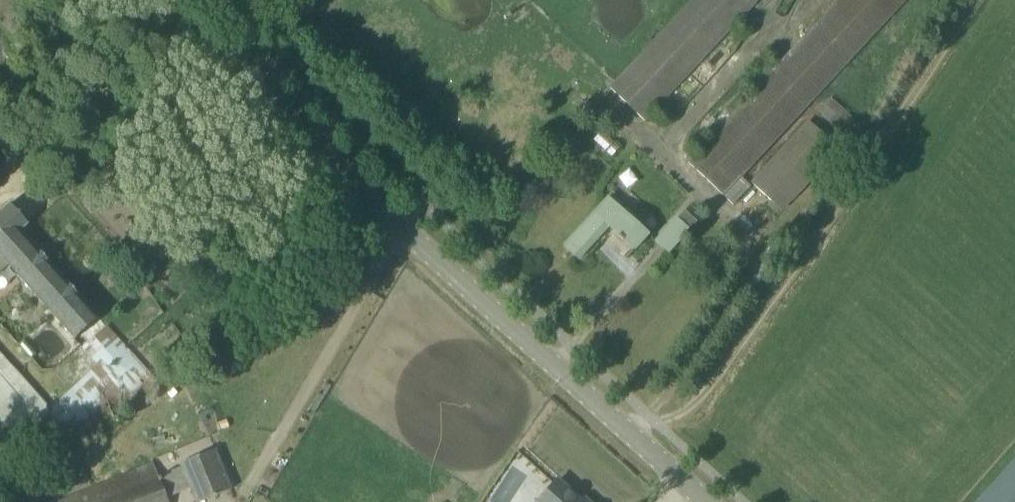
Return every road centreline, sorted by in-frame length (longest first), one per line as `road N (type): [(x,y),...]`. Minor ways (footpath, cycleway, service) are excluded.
road 1 (tertiary): [(709,501),(164,0)]

